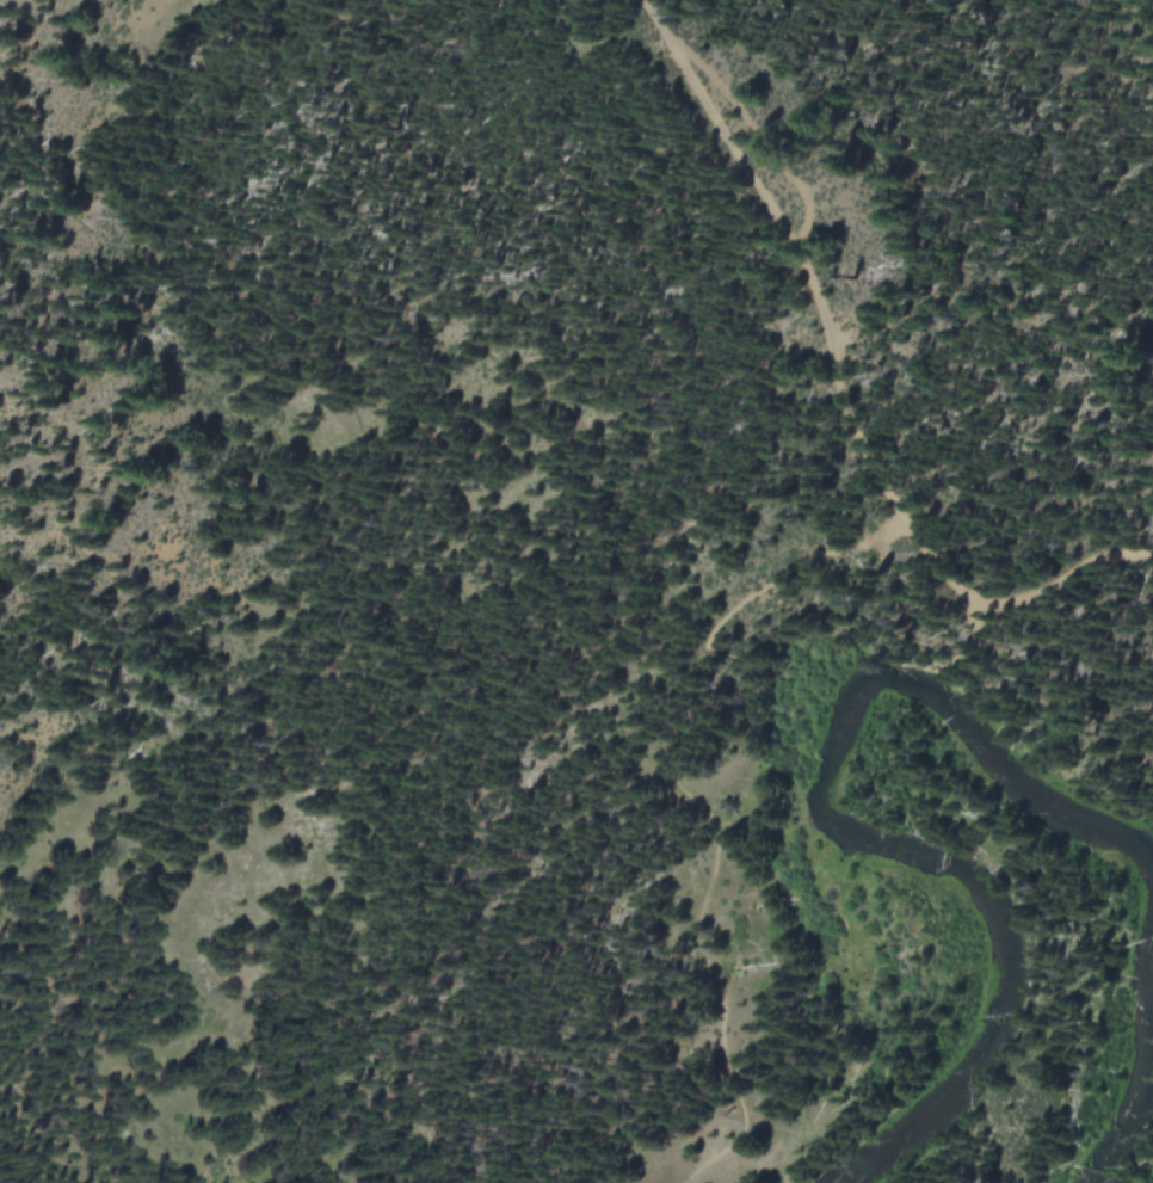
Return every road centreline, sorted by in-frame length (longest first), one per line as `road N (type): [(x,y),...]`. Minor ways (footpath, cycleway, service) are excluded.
road 1 (track): [(639,0),(804,271),(841,408),(919,544)]

